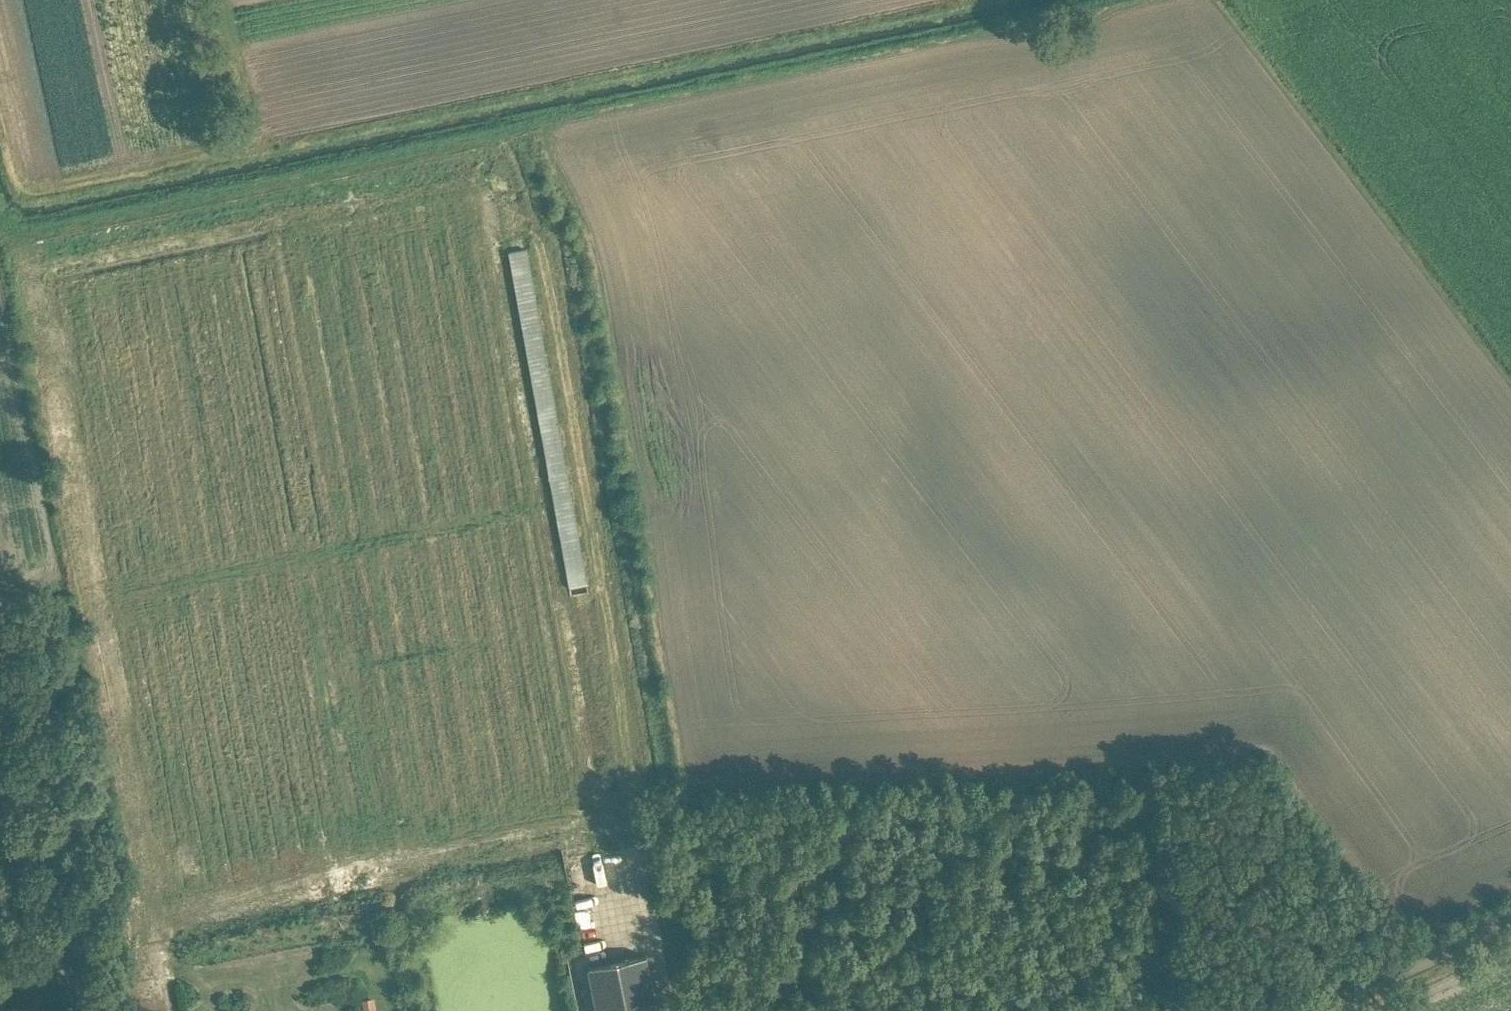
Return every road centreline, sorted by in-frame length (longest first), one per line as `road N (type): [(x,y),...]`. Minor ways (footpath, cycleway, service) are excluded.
road 1 (unclassified): [(1300,1010),(1510,919)]

